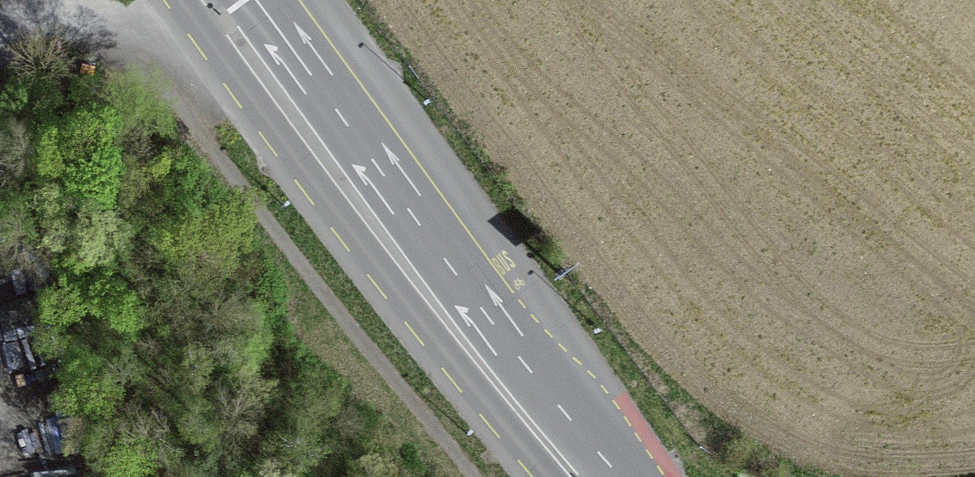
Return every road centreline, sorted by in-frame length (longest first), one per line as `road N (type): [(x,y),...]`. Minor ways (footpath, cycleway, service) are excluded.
road 1 (primary): [(174,0),(387,285),(543,476)]
road 2 (primary): [(639,476),(502,307),(277,0)]

